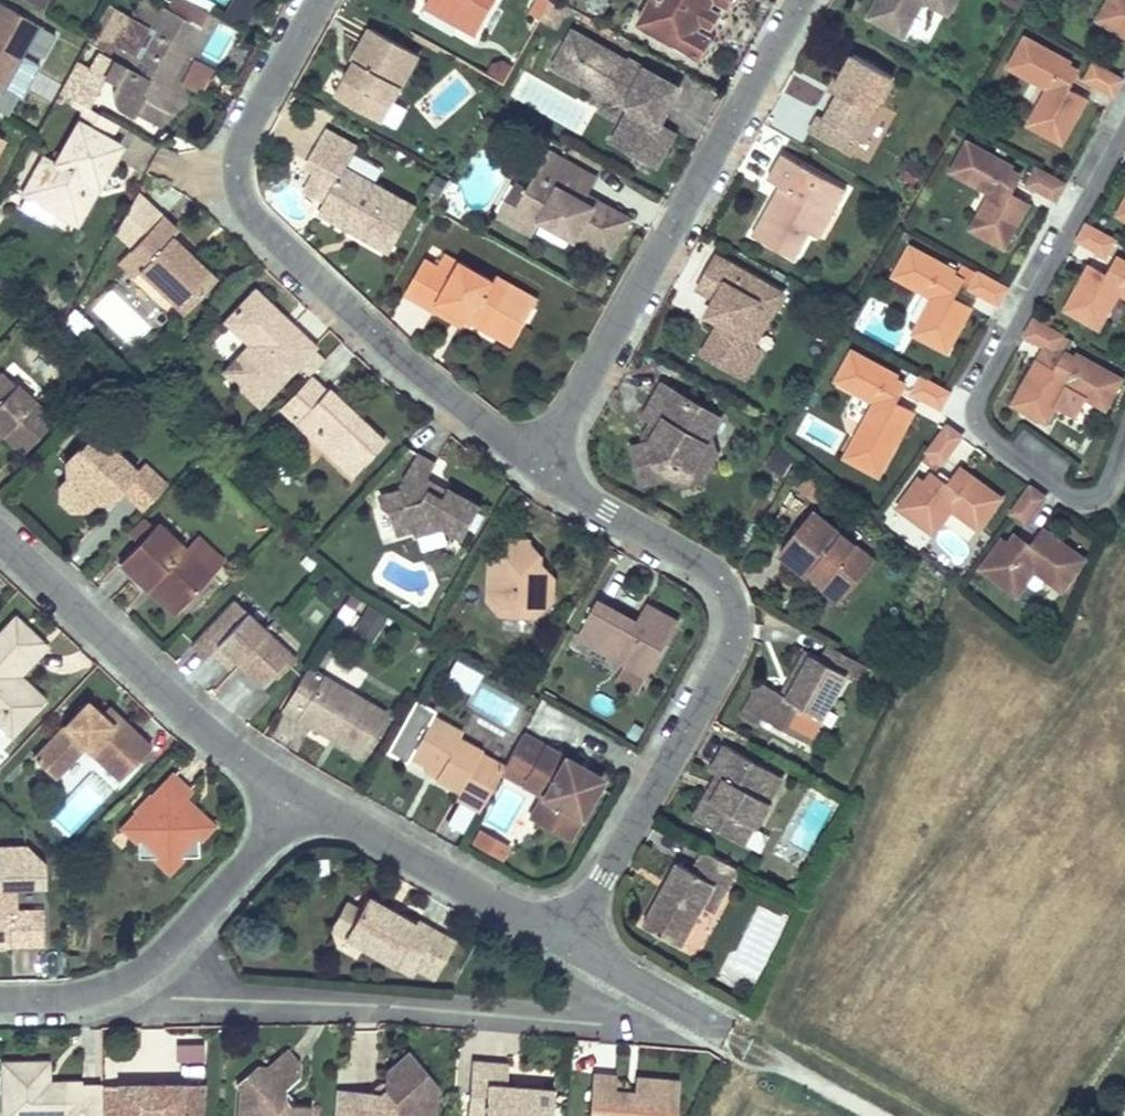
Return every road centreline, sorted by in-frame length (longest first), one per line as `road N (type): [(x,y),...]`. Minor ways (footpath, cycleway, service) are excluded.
road 1 (residential): [(538,468),(700,564),(719,577),(735,614),(727,657),(566,944)]
road 2 (residential): [(95,994),(601,1025),(630,981)]
road 3 (residential): [(1124,132),(980,395),(977,420),(1080,499),(1103,492),(1124,436)]
road 4 (residential): [(800,0),(538,468)]
road 5 (residential): [(0,538),(200,726),(305,797)]
road 6 (residential): [(255,222),(379,340),(538,468)]
road 7 (residential): [(305,797),(566,944)]
road 8 (residential): [(95,994),(172,947),(305,797)]
road 9 (residential): [(255,222),(238,180),(242,141),(320,0)]

